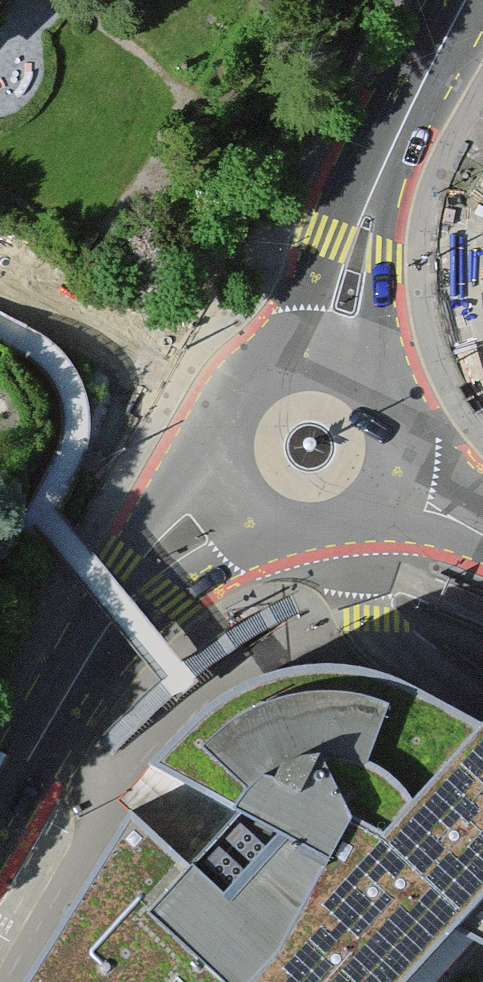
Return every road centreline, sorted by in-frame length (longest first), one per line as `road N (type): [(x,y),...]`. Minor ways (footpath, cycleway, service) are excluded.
road 1 (secondary): [(229,501),(147,583),(92,654),(0,817)]
road 2 (secondary): [(416,101),(334,214),(285,352)]
road 3 (secondary): [(368,369),(416,101)]
road 4 (secondary): [(229,501),(268,533),(317,542),(368,522),(396,487)]
road 5 (secondary): [(285,352),(244,374),(218,412),(212,458),(229,501)]
road 6 (secondary): [(396,487),(403,423),(368,369)]

